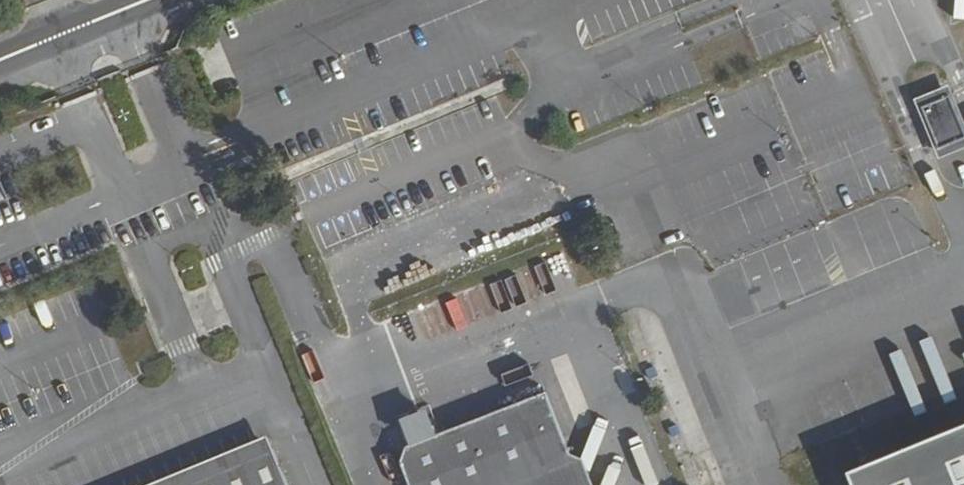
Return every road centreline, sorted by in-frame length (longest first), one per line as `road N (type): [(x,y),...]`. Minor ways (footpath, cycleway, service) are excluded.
road 1 (residential): [(0,58),(147,0)]

